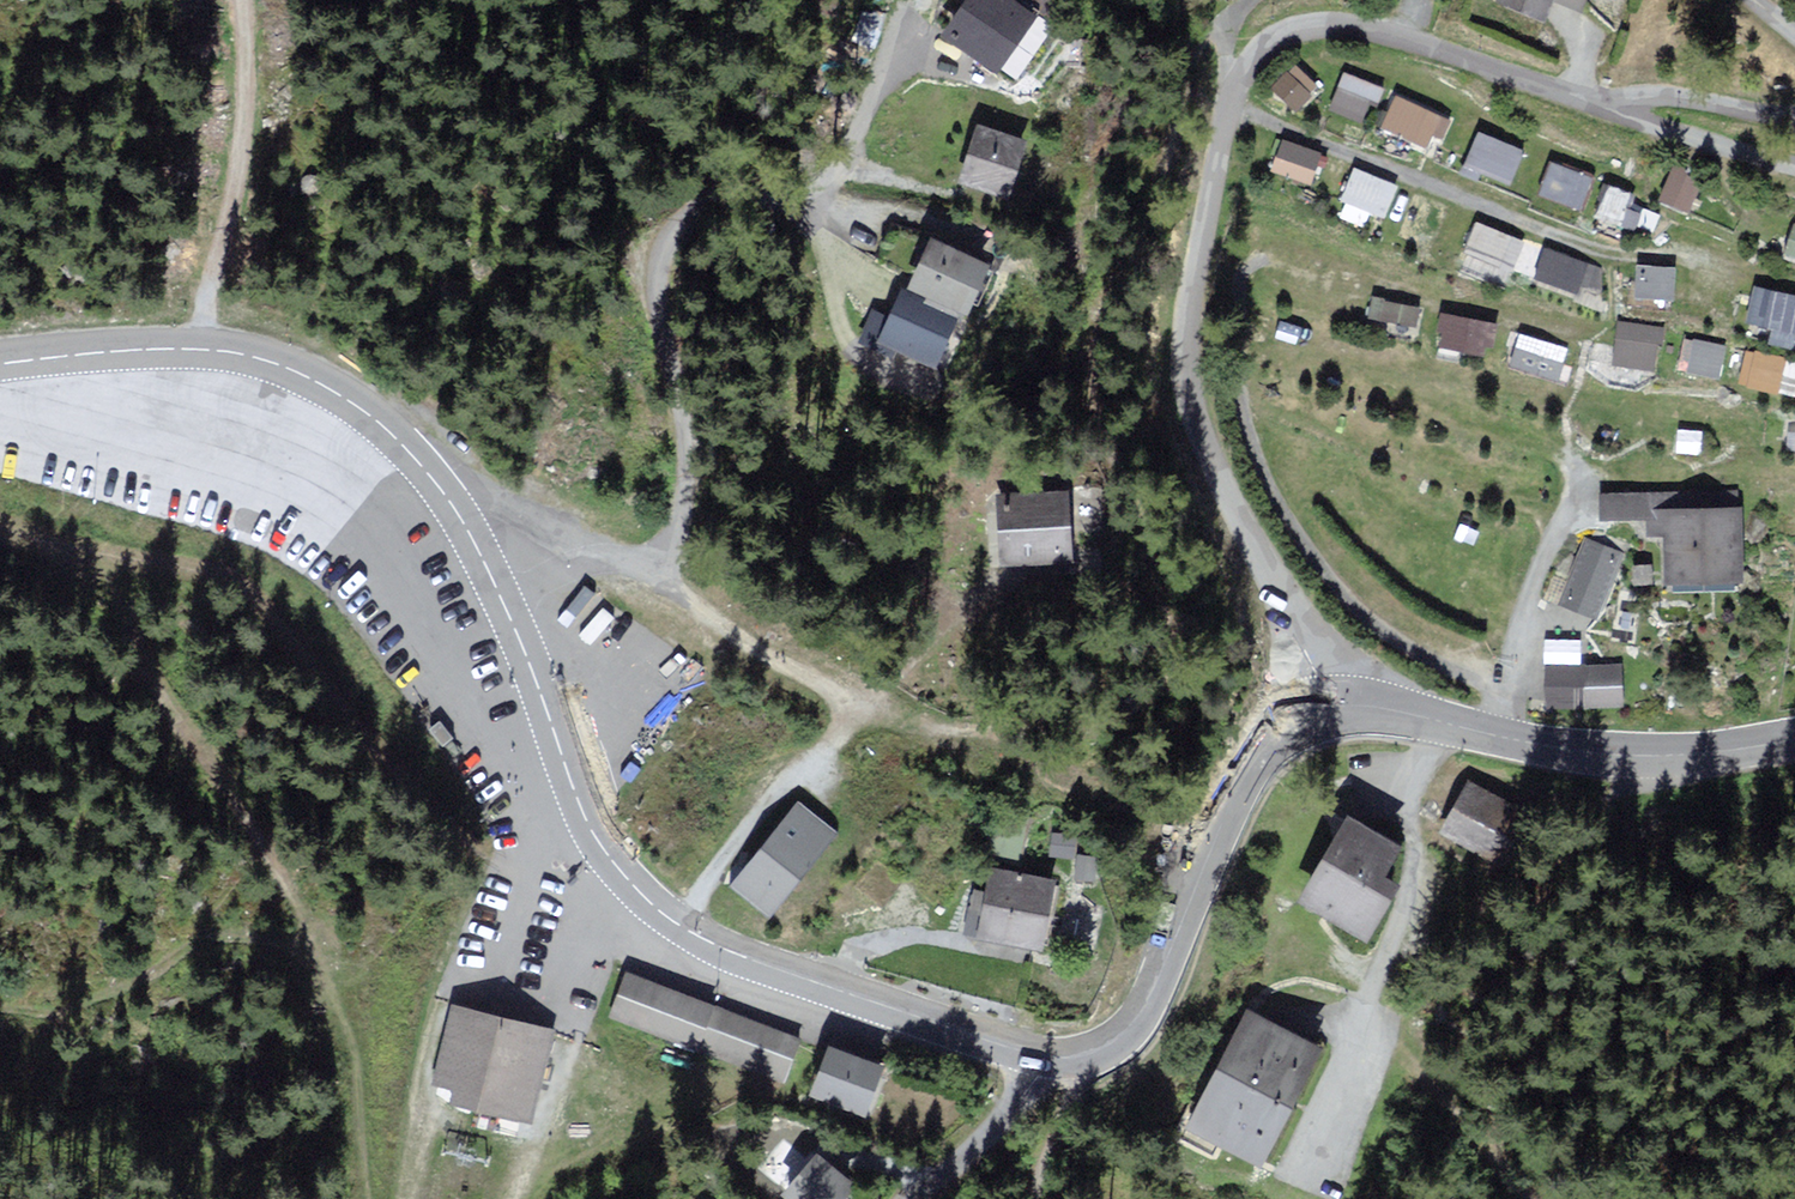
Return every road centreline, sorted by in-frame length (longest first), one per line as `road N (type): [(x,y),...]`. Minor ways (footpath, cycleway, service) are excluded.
road 1 (residential): [(1322,719),(1308,660),(1219,479),(1189,383),(1192,321),(1245,65),(1275,35),(1327,25),(1439,49),(1611,113)]
road 2 (residential): [(914,16),(870,92),(859,131),(831,168),(795,190),(709,205),(684,221),(655,261),(681,465),(672,545),(647,566),(612,565),(467,487),(446,497)]
road 3 (tertiary): [(1029,1051),(713,943),(653,904),(580,807),(513,629),(446,497)]
road 4 (track): [(108,553),(157,689),(242,807),(237,874),(198,935),(141,977),(77,1006),(0,1008)]
road 5 (tertiary): [(446,497),(383,426),(278,365),(193,349),(0,364)]
road 6 (secondary): [(1794,741),(1698,754),(1611,755),(1408,718),(1322,719)]
road 7 (secondary): [(1322,719),(1286,737),(1246,777),(1137,1018),(1095,1051),(1043,1056)]
road 8 (track): [(390,1178),(443,999),(506,870),(546,822)]
road 9 (track): [(656,559),(679,594),(726,630),(859,707),(878,697),(944,624)]
road 10 (track): [(240,0),(247,47),(239,153),(193,349)]
road 11 (track): [(859,707),(755,814),(679,923)]
road 12 (track): [(390,1178),(358,1066),(294,1001)]
road 13 (residential): [(1611,113),(1624,97),(1655,96),(1794,118)]
road 14 (unclassified): [(916,1198),(1012,1108),(1029,1051)]
road 15 (residential): [(1611,113),(1794,166)]
road 16 (track): [(803,186),(853,350)]

